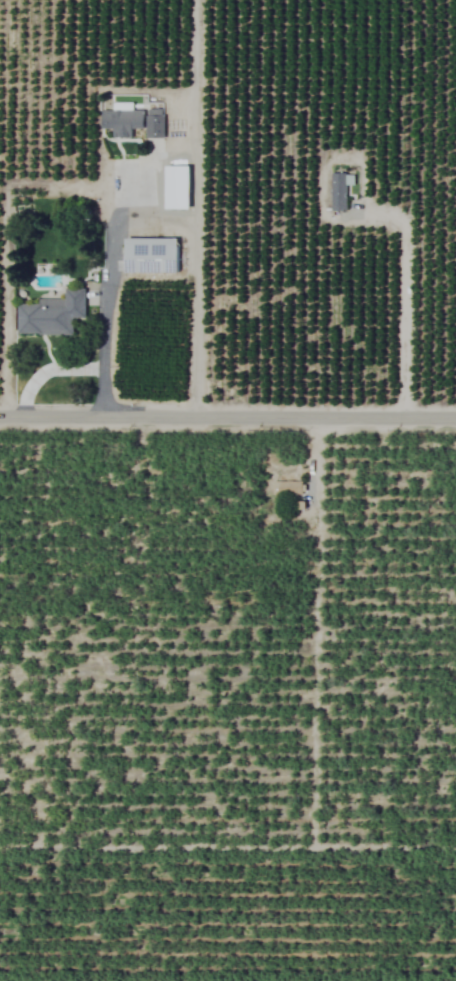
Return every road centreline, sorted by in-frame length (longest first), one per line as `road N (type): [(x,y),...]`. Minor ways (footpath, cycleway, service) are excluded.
road 1 (residential): [(0,415),(455,416)]
road 2 (track): [(398,415),(402,228),(383,214),(362,214)]

